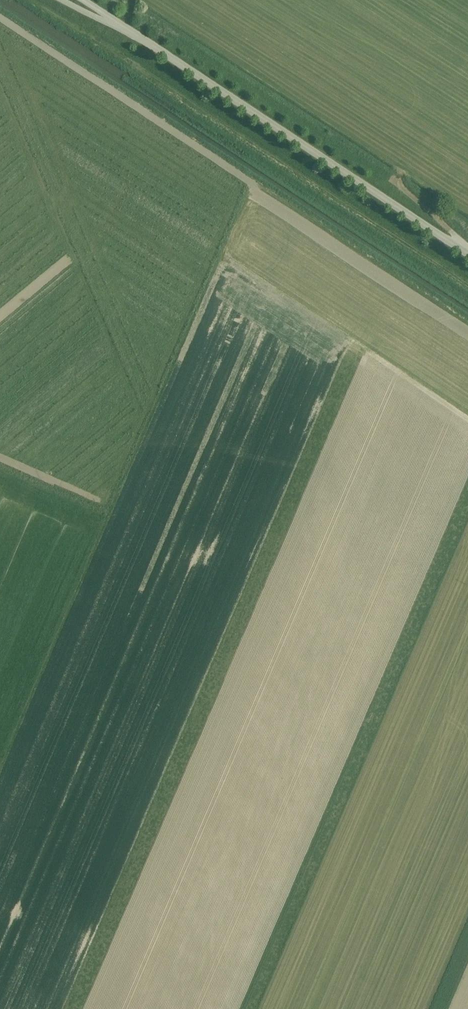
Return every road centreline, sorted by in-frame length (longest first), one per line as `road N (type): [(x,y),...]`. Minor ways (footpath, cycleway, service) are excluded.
road 1 (unclassified): [(467,253),(133,35)]

